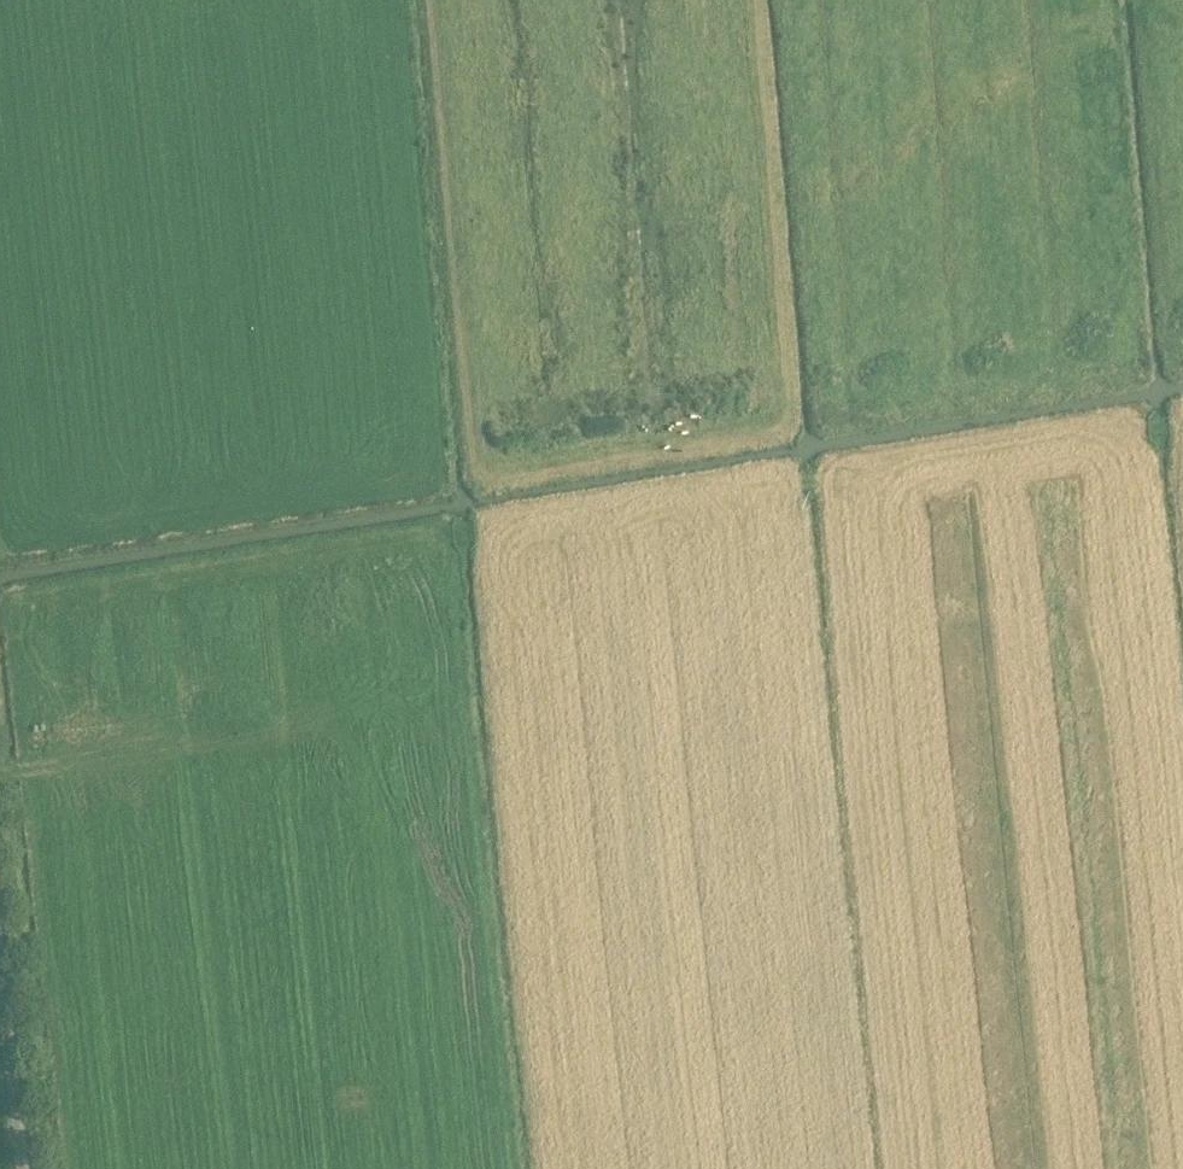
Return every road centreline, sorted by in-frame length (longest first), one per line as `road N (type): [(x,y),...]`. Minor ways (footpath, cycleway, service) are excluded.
road 1 (unclassified): [(21,1168),(0,991)]

